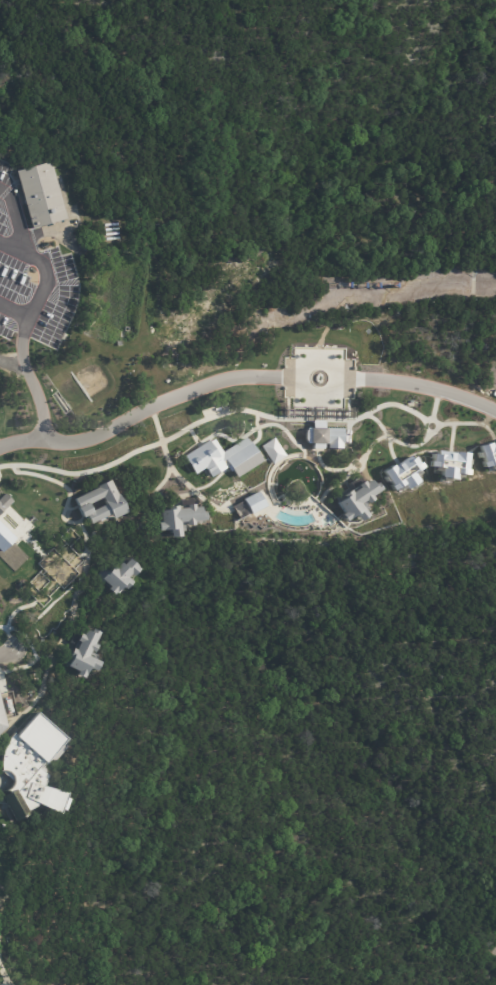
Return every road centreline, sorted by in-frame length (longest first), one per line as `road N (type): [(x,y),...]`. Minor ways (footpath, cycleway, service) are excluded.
road 1 (residential): [(495,437),(372,383),(135,366),(27,409),(0,439)]
road 2 (residential): [(247,374),(236,416),(216,426),(100,440),(74,453),(10,526),(0,575)]

